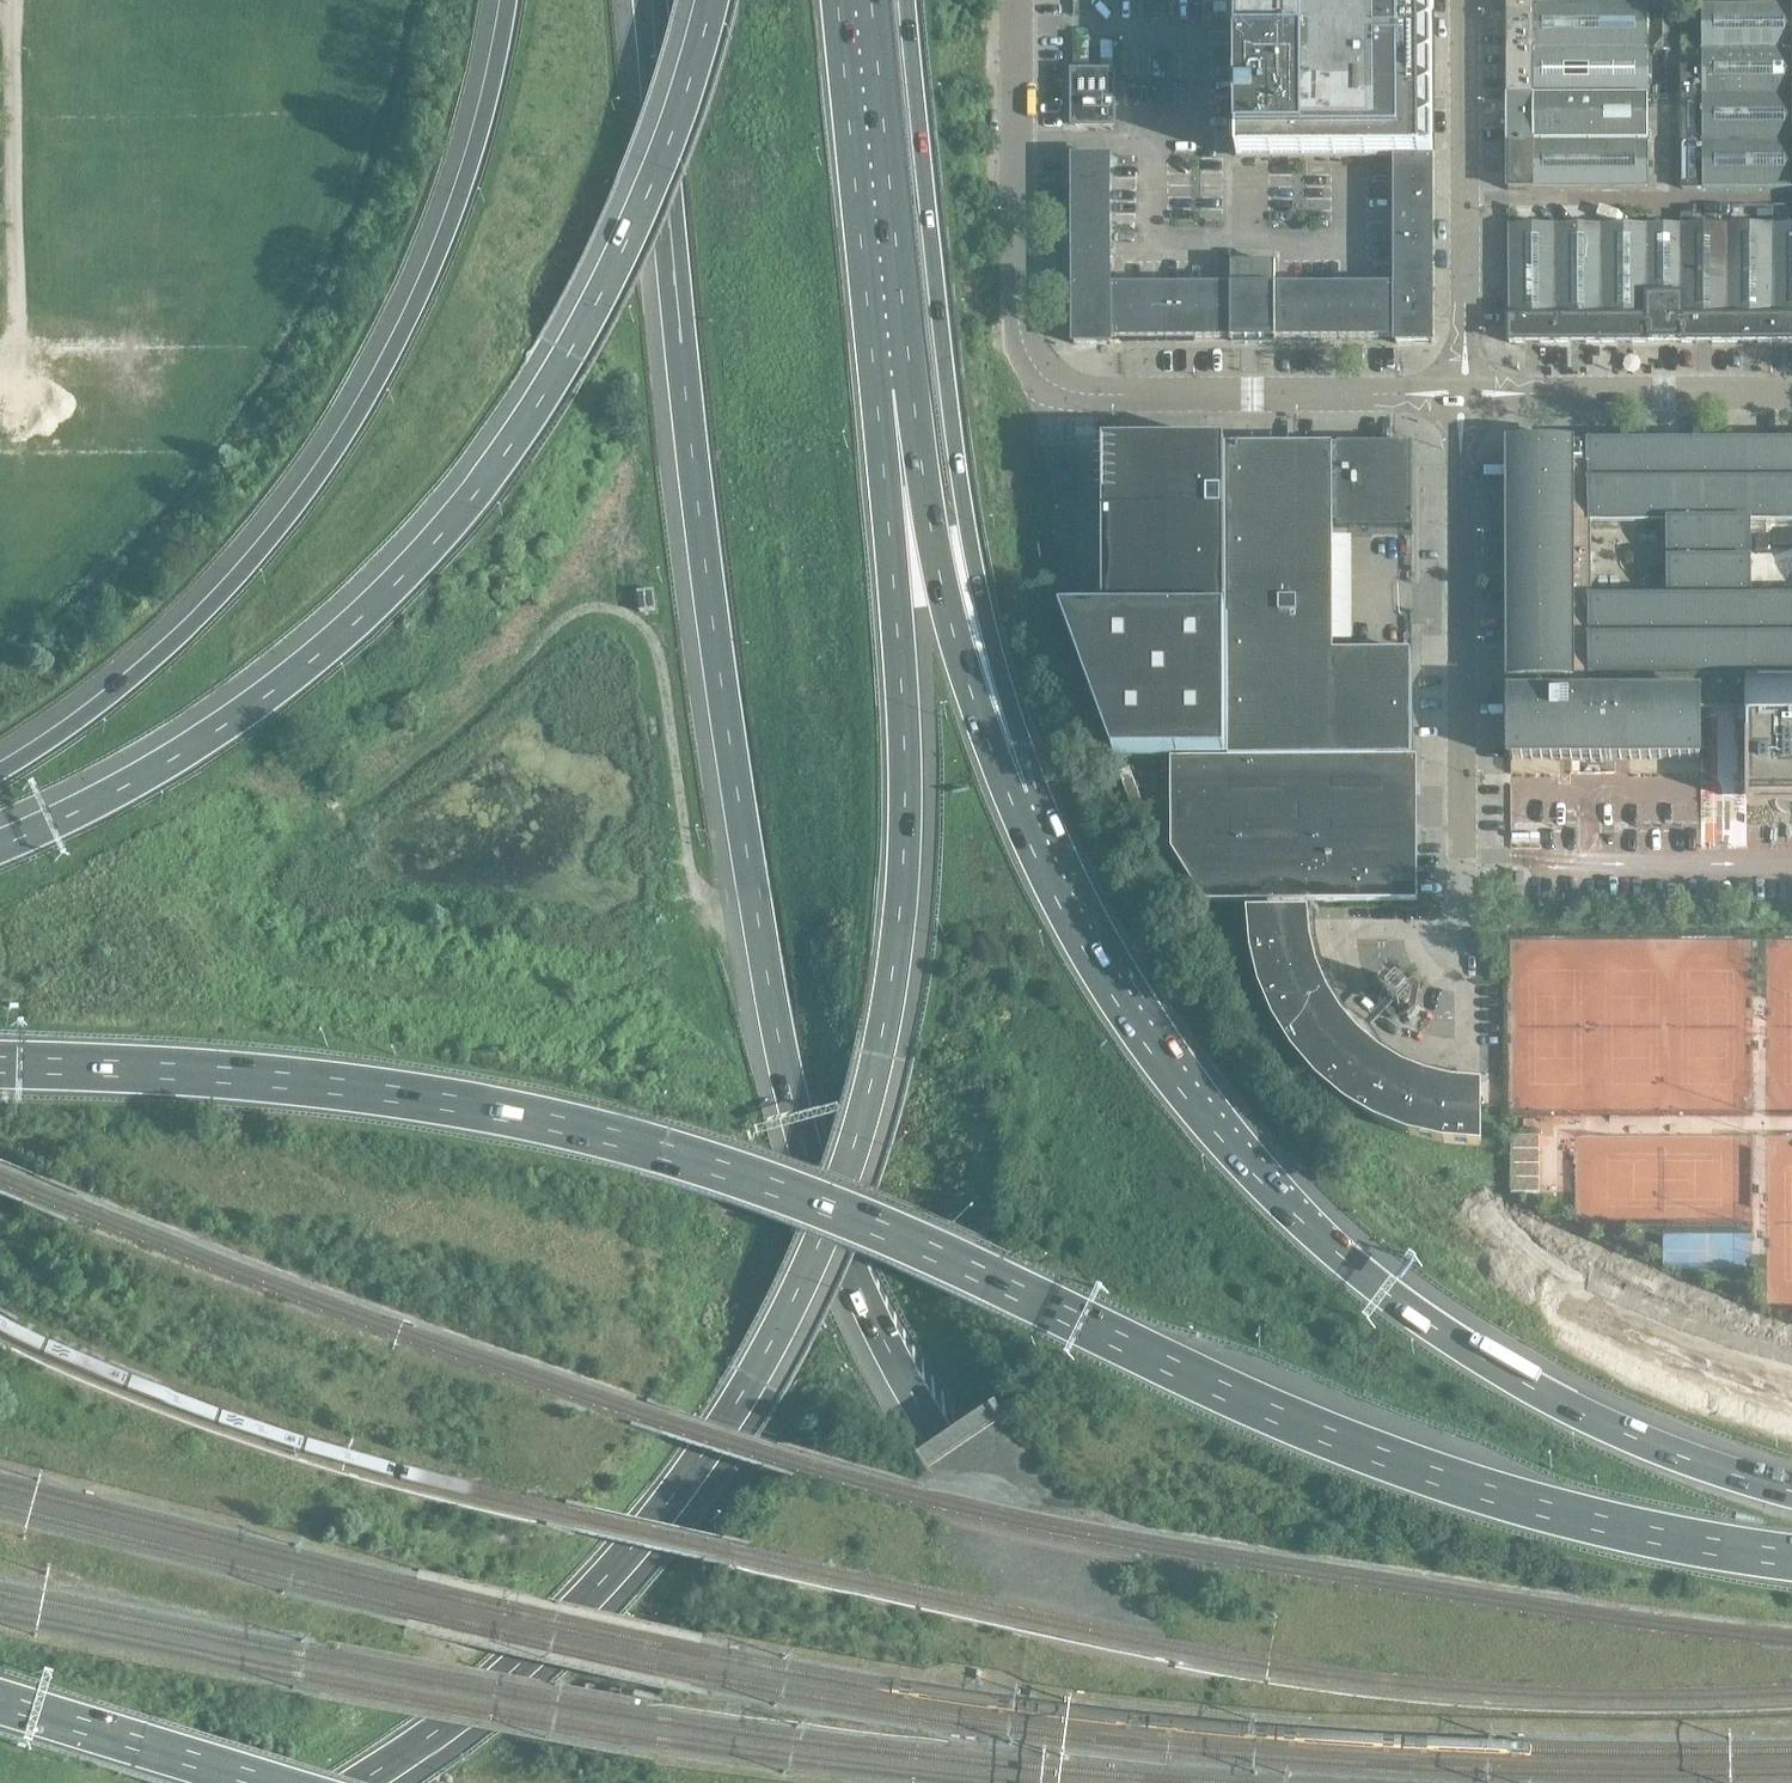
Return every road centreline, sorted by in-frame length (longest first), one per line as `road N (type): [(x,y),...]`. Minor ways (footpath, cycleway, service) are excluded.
road 1 (motorway): [(644,0),(744,859),(784,1055),(858,1278),(919,1402),(1029,1547),(1149,1670),(1299,1782)]
road 2 (motorway): [(1791,1559),(1603,1525),(1434,1477),(1279,1417),(889,1232),(666,1151),(503,1112),(360,1092),(0,1066)]
road 3 (motorway): [(1791,1366),(1549,1271),(1390,1196),(1106,1094),(968,1056),(685,1016),(524,1010),(0,1022)]
road 4 (motorway): [(1791,1433),(1643,1388),(1367,1244),(1324,1203),(1224,1078),(1127,931),(1063,805),(1008,644),(928,194)]
road 5 (motorway): [(355,1782),(456,1718),(583,1611),(679,1496),(754,1378),(848,1167),(880,1051),(902,895),(903,684),(885,391)]
road 6 (motorway): [(1791,1509),(1637,1467),(1529,1421),(1378,1327),(1296,1260),(1169,1128),(1101,1033),(1027,887),(975,748)]
road 7 (motorway): [(713,0),(661,172),(620,265),(521,435),(464,511),(401,582),(257,707),(94,805),(0,846)]
road 8 (motorway): [(508,0),(495,78),(441,259),(309,491),(219,602),(97,709),(0,773)]
road 9 (unclassified): [(1446,977),(1463,910),(1464,399)]
road 10 (motorway): [(975,748),(983,600),(952,419),(928,194)]
road 11 (unclassified): [(1029,365),(1061,391),(1464,399)]
road 12 (unclassified): [(1464,399),(1465,0)]
road 13 (motorway): [(885,391),(846,0)]
road 14 (motorway): [(975,748),(885,391)]
road 15 (unclassified): [(1029,365),(1020,0)]
road 16 (unclassified): [(1464,399),(1791,394)]
road 17 (motorway): [(0,1703),(267,1782)]
road 18 (motorway): [(928,194),(911,0)]

